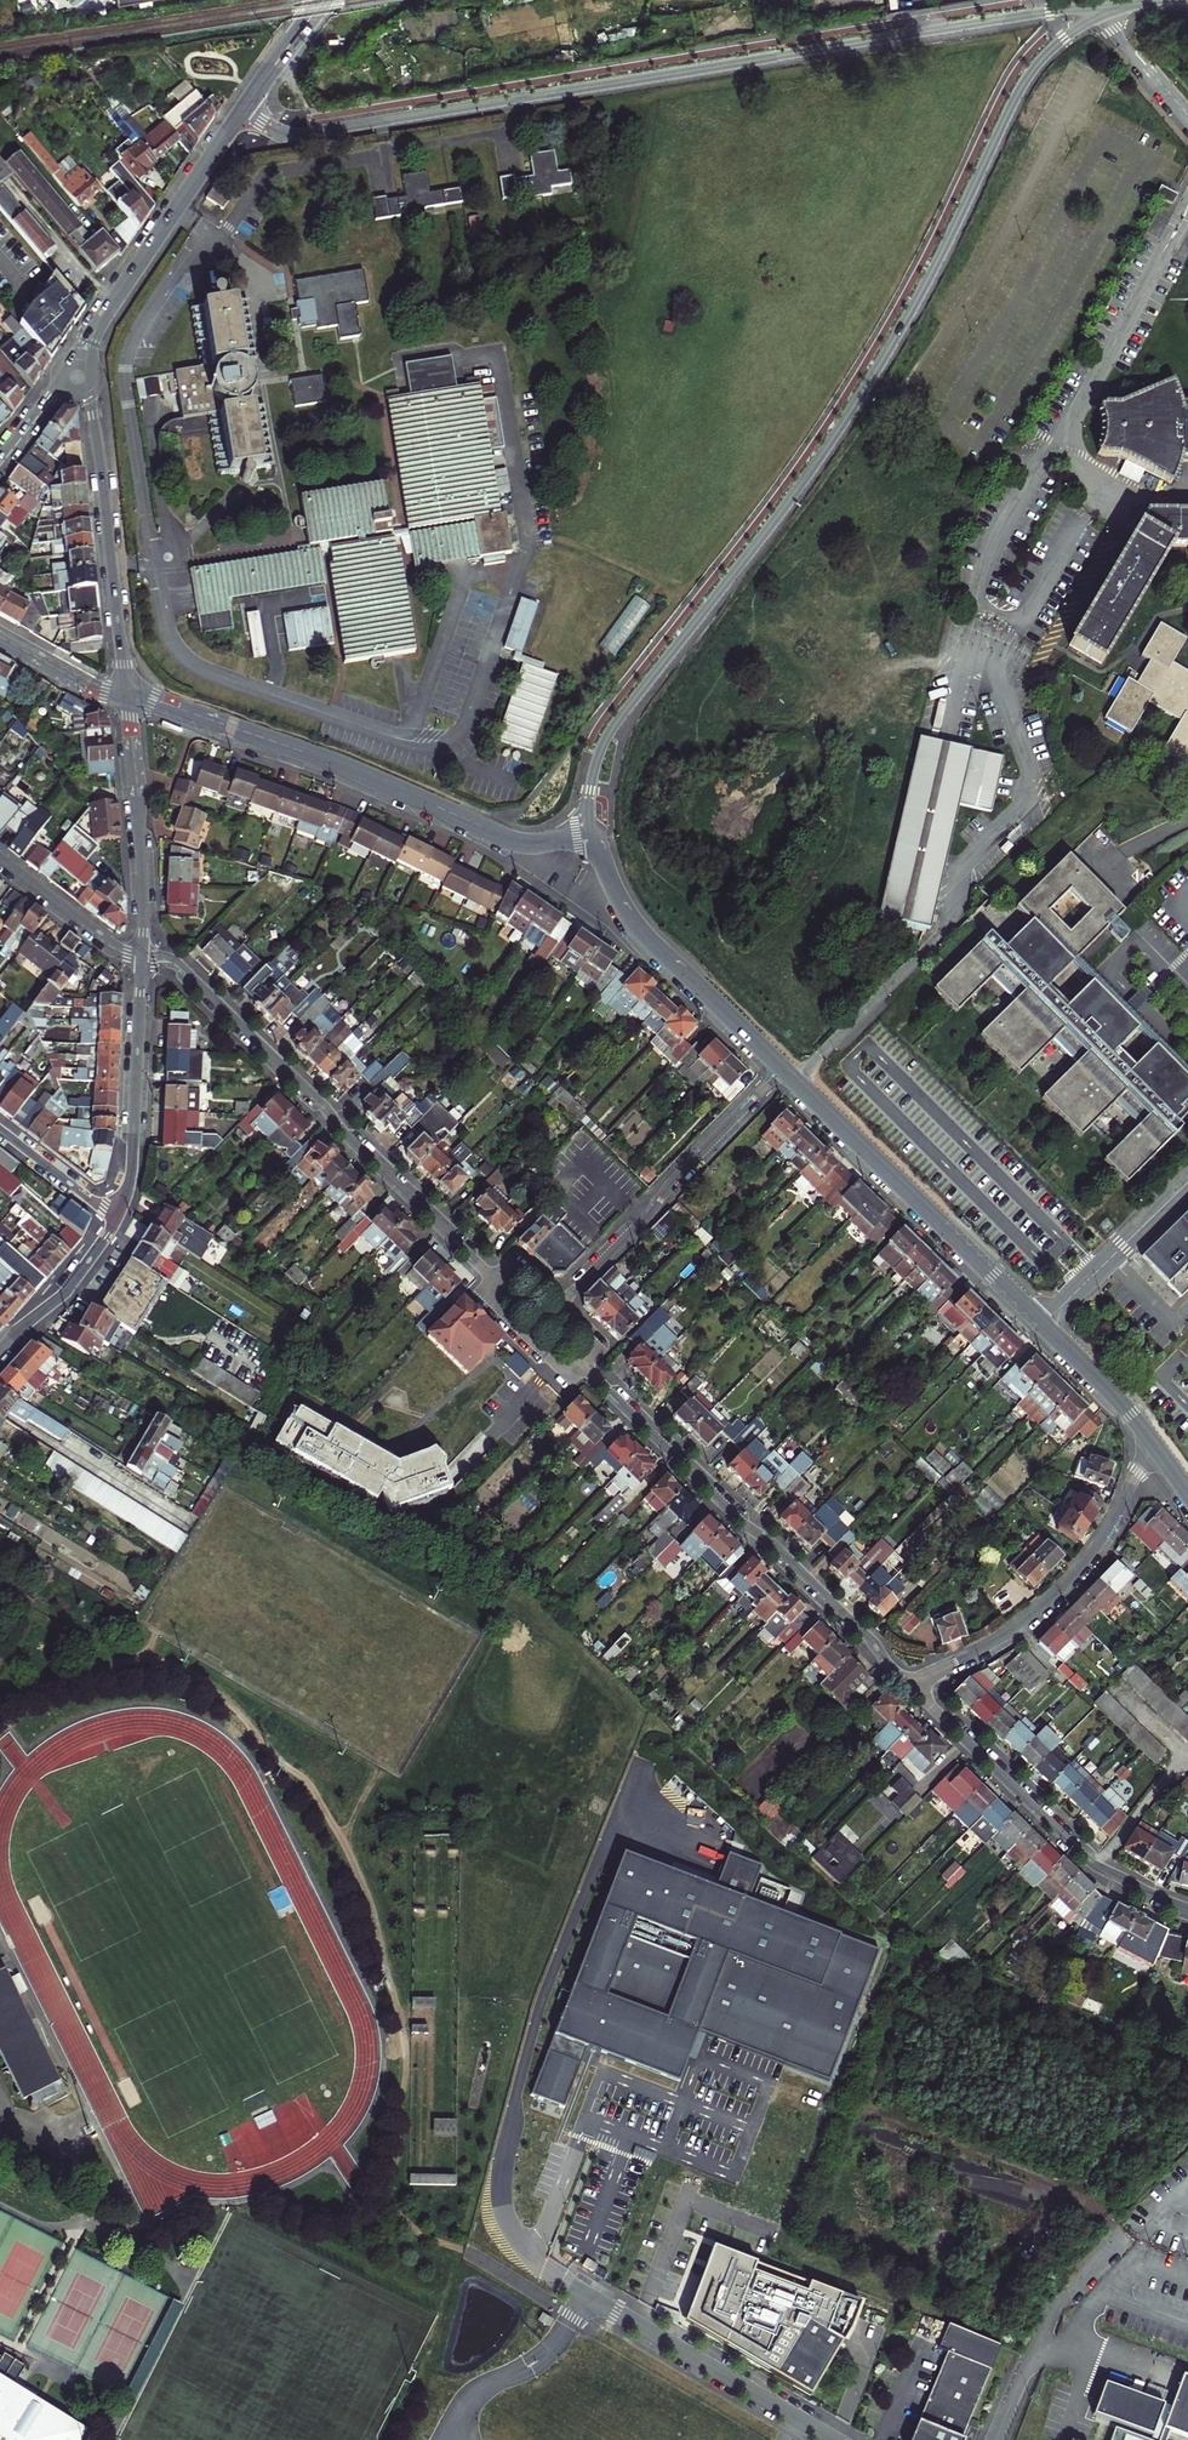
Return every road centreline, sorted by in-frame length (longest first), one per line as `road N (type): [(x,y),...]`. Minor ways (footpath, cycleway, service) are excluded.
road 1 (residential): [(1098,6),(1036,71),(856,410),(617,728),(596,778),(594,835)]
road 2 (tertiary): [(1098,6),(286,131),(244,111)]
road 3 (residential): [(127,697),(302,752),(509,840),(594,835)]
road 4 (residential): [(504,1285),(185,969),(143,956)]
road 5 (residential): [(918,1693),(838,1605),(587,1366)]
road 6 (residential): [(783,1069),(1043,1325)]
road 7 (residential): [(1187,1910),(1115,1877),(918,1693)]
road 8 (residential): [(1155,1447),(1075,1577),(1016,1629),(918,1693)]
road 9 (residential): [(556,1307),(783,1069)]
road 10 (tertiary): [(127,697),(91,393)]
road 11 (residential): [(594,835),(638,927),(783,1069)]
road 12 (tertiary): [(86,357),(96,329),(244,111)]
road 13 (residential): [(600,2303),(832,2439)]
road 14 (tertiary): [(120,1214),(132,1168),(143,956)]
road 15 (tertiary): [(143,956),(127,697)]
road 16 (unclassified): [(994,2439),(1044,2321),(1123,2235)]
road 17 (residential): [(1187,1183),(1043,1325)]
road 18 (tertiary): [(0,1351),(67,1291),(120,1214)]
road 19 (residential): [(0,862),(105,942),(143,956)]
road 20 (residential): [(1043,1325),(1155,1447)]
road 21 (residential): [(504,1285),(492,1298),(574,1379),(587,1366)]
road 22 (residential): [(0,1132),(120,1214)]
road 23 (residential): [(0,637),(93,688),(127,697)]
road 24 (residential): [(1105,6),(1187,120)]

